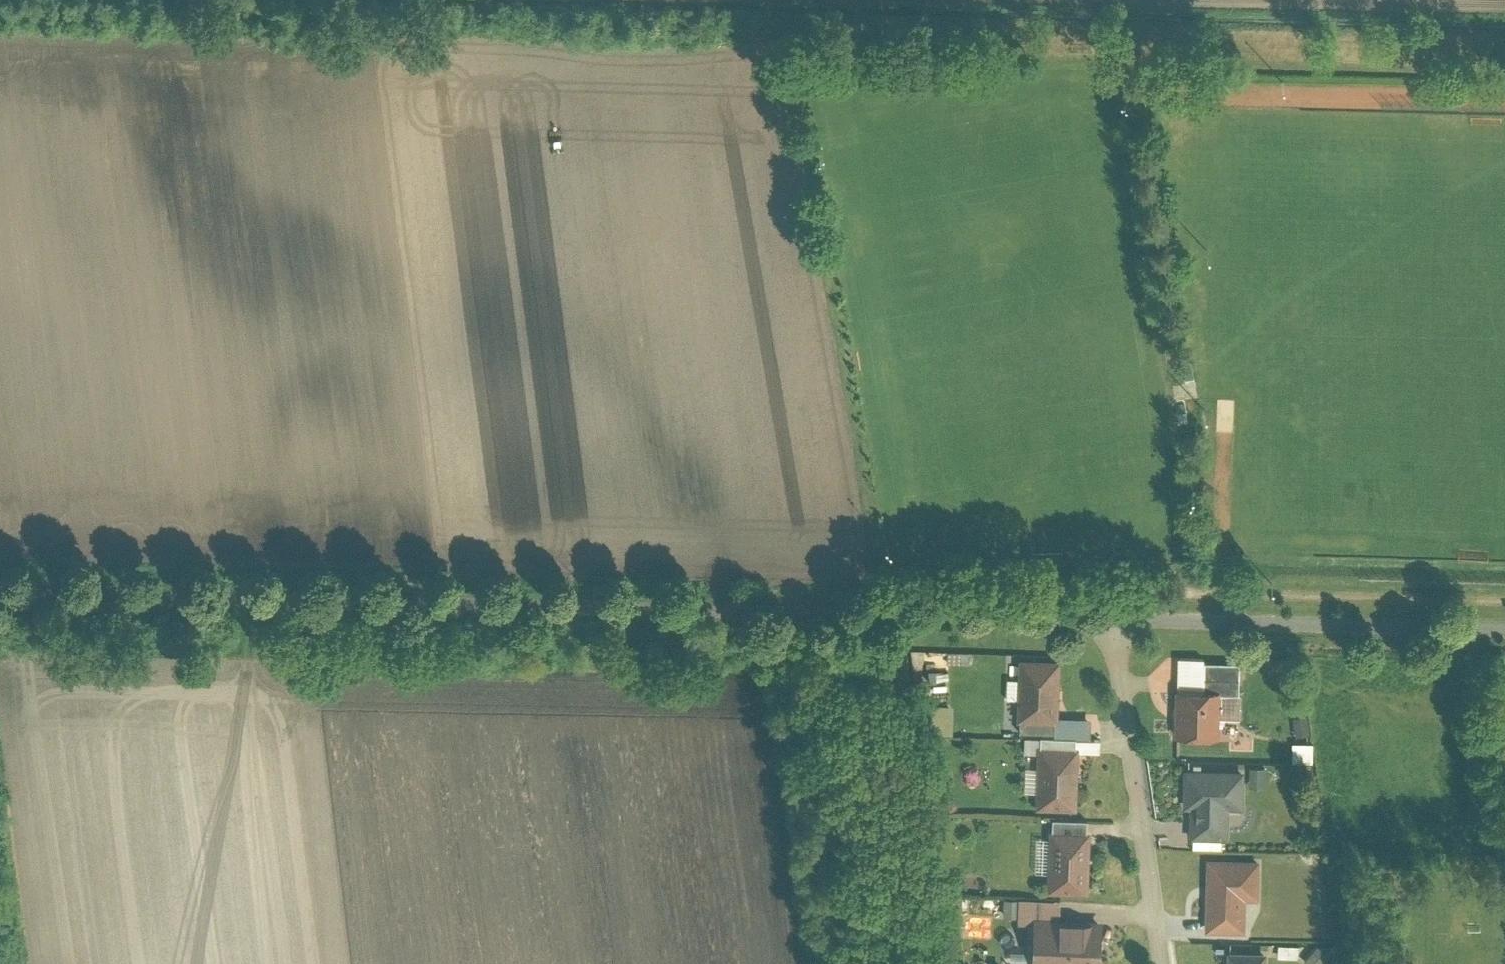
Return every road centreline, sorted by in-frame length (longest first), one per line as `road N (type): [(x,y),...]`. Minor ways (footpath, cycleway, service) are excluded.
road 1 (unclassified): [(1121,621),(0,594)]
road 2 (residential): [(1504,627),(1121,621)]
road 3 (residential): [(1163,963),(1118,664),(1121,621)]

